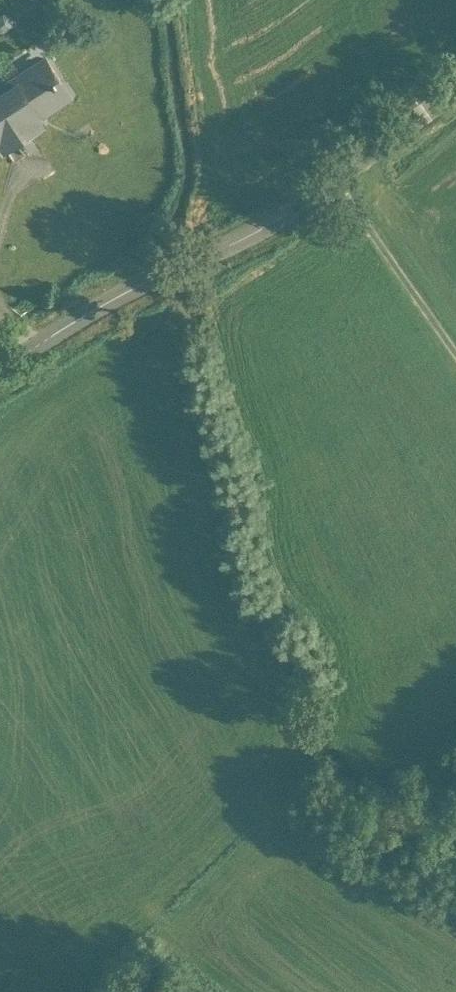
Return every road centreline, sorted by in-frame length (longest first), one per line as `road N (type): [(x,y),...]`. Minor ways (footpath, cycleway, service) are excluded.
road 1 (tertiary): [(0,371),(112,299),(285,216),(455,91)]

